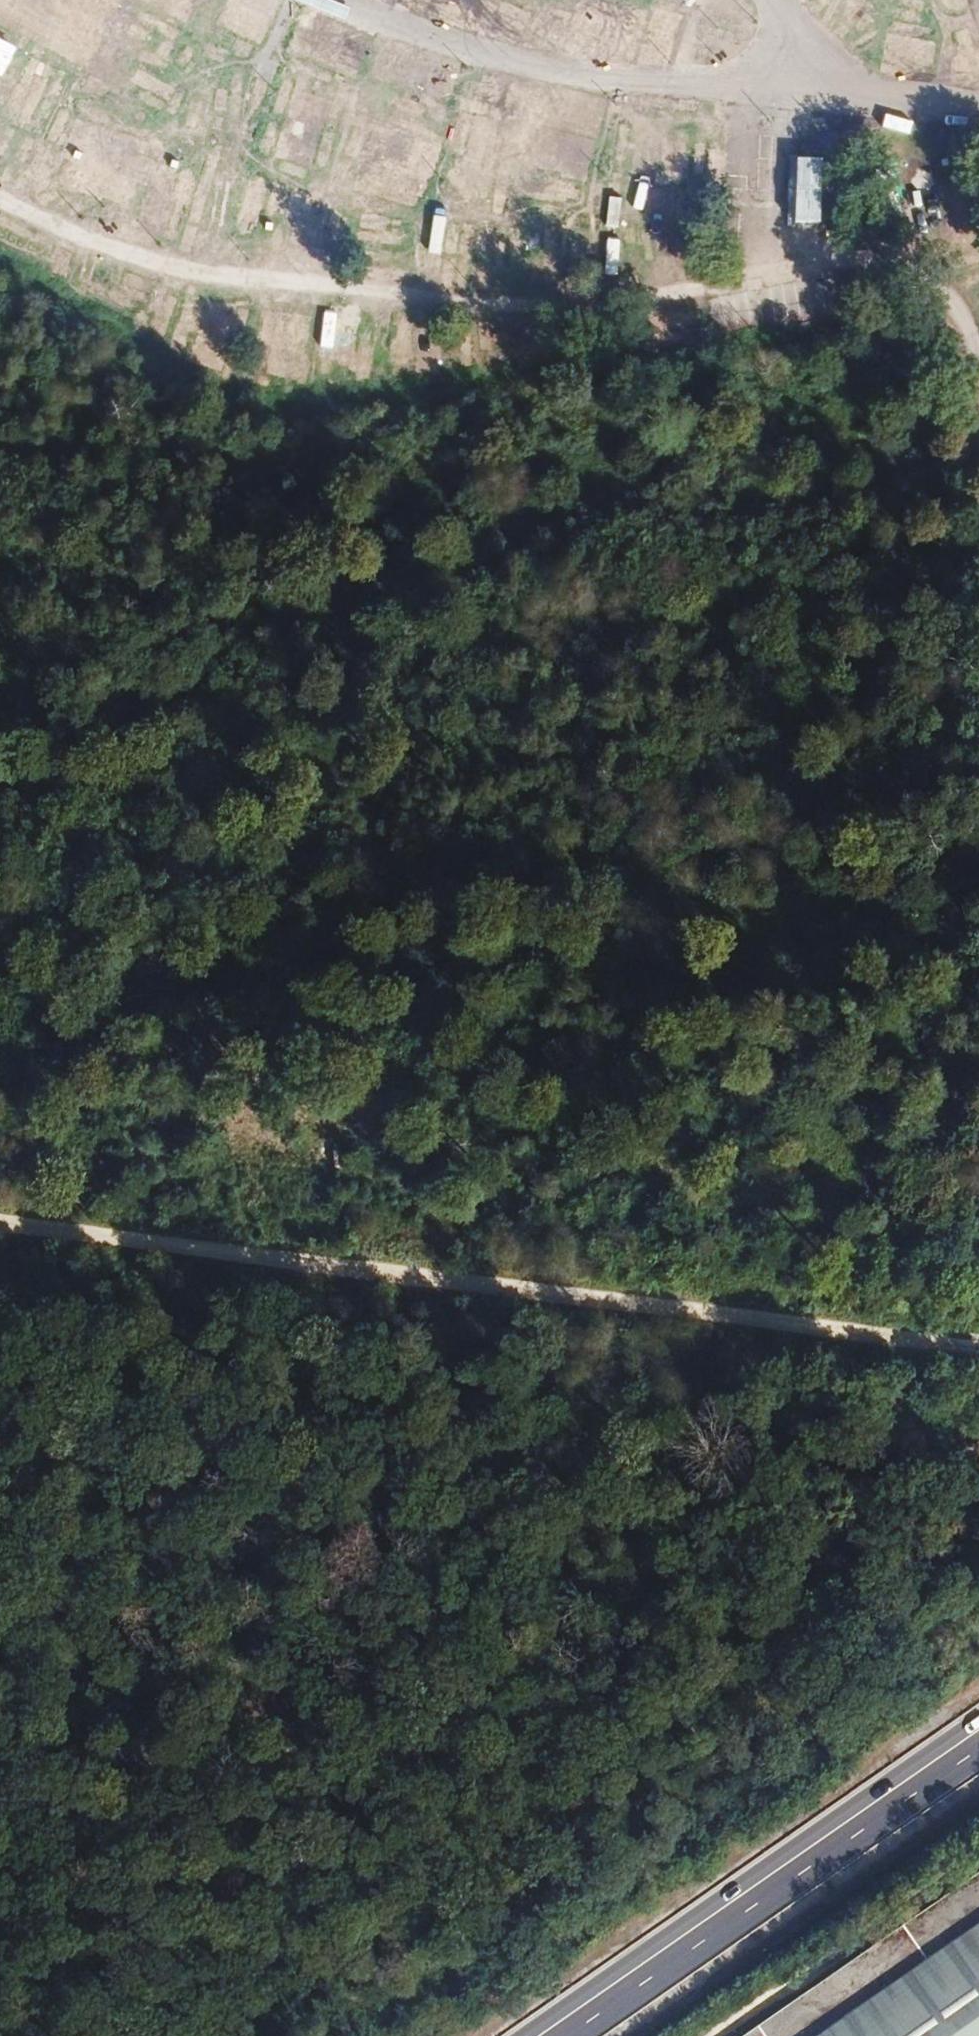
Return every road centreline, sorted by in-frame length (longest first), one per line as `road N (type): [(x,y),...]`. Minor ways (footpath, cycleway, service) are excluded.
road 1 (track): [(978,1347),(0,1221)]
road 2 (primary): [(556,2035),(978,1740)]
road 3 (track): [(723,2035),(827,1965)]

